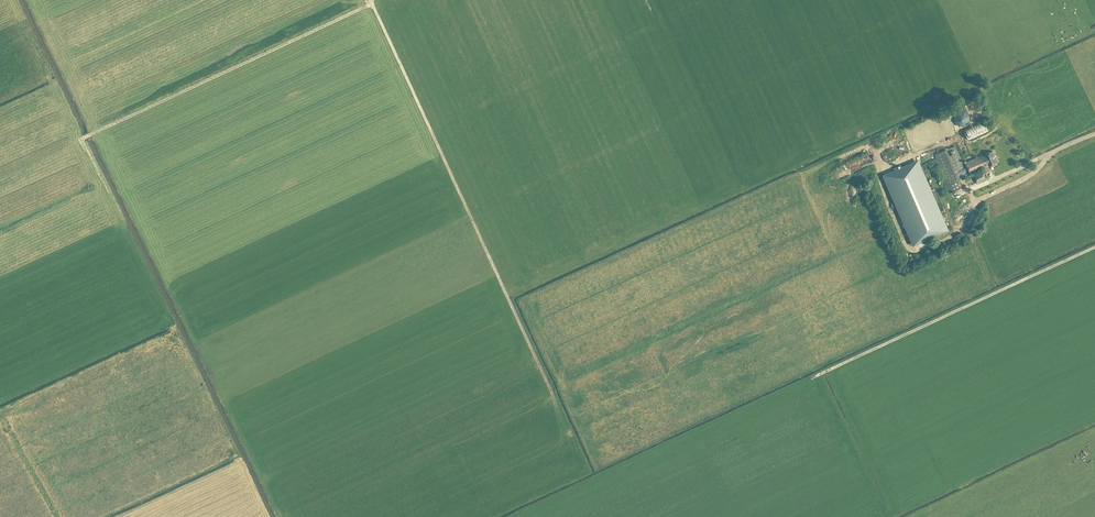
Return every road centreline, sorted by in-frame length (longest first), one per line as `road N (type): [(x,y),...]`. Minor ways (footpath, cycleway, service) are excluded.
road 1 (track): [(813,377),(1094,247)]

